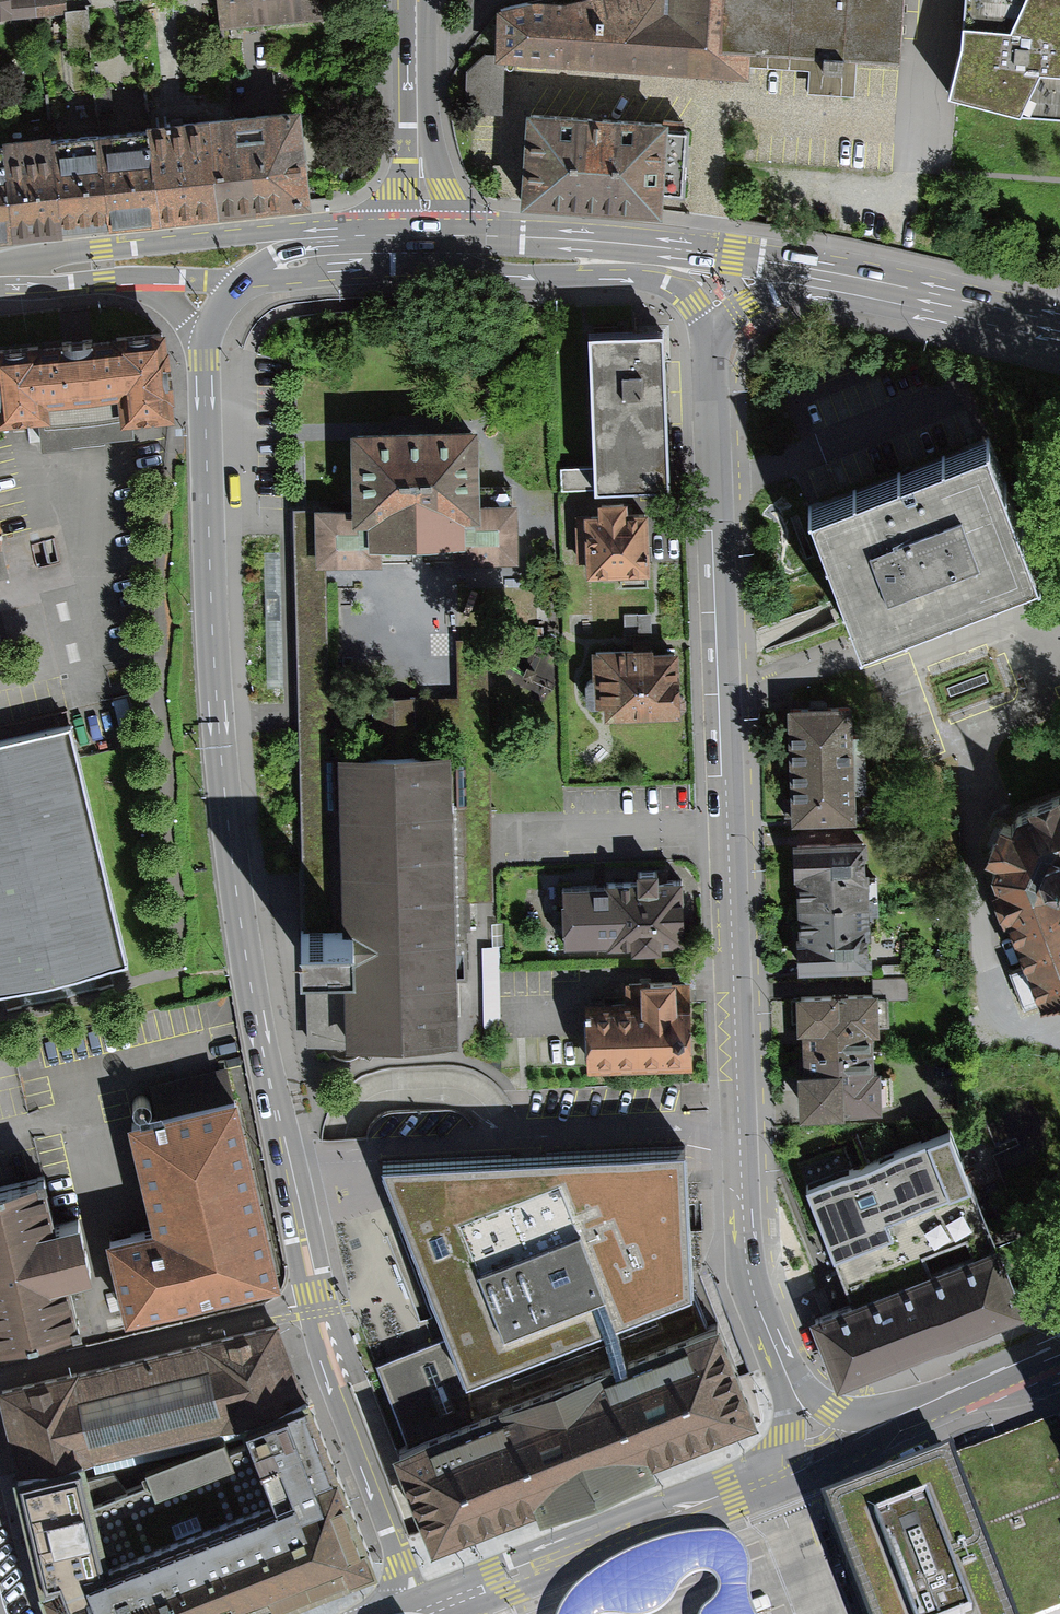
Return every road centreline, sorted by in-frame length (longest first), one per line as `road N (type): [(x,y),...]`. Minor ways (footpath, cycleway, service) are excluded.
road 1 (secondary): [(201,335),(218,732),(235,881),(330,1371),(395,1548),(390,1613)]
road 2 (primary): [(711,332),(746,1264),(784,1372),(799,1392),(856,1422),(922,1409)]
road 3 (primary): [(422,1613),(732,1493),(821,1472),(922,1409)]
road 4 (primary): [(1059,338),(945,275),(877,223),(695,0)]
road 5 (secondary): [(907,294),(632,246),(484,244),(424,255)]
road 6 (residential): [(424,255),(393,242),(295,236),(101,247),(0,269)]
road 7 (secondary): [(424,255),(462,272),(671,284),(711,332)]
road 8 (secondary): [(424,255),(418,0)]
road 9 (primary): [(907,294),(773,297),(744,306),(711,332)]
road 10 (secondary): [(424,255),(291,263),(250,279)]
road 11 (primary): [(1059,329),(907,294)]
road 12 (primary): [(922,1409),(1059,1349)]
road 13 (residential): [(0,283),(140,278)]

